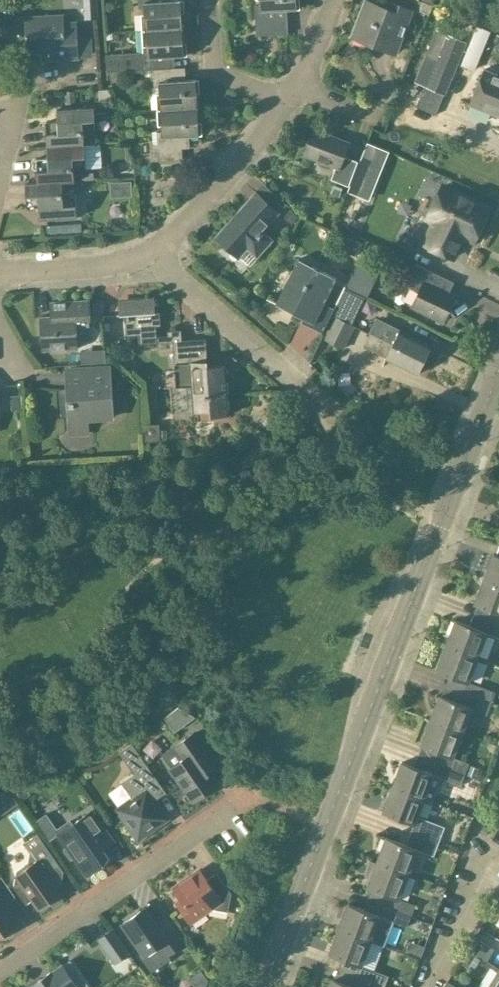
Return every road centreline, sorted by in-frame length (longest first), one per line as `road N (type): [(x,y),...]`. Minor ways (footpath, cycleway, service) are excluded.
road 1 (tertiary): [(264,986),(498,372)]
road 2 (residential): [(0,970),(234,808)]
road 3 (residential): [(320,408),(158,250)]
road 4 (residential): [(291,101),(158,250)]
road 5 (residential): [(158,250),(82,272),(0,272)]
road 6 (residential): [(215,0),(216,74),(291,101)]
road 7 (residential): [(0,237),(19,106)]
road 8 (residential): [(432,986),(481,866)]

